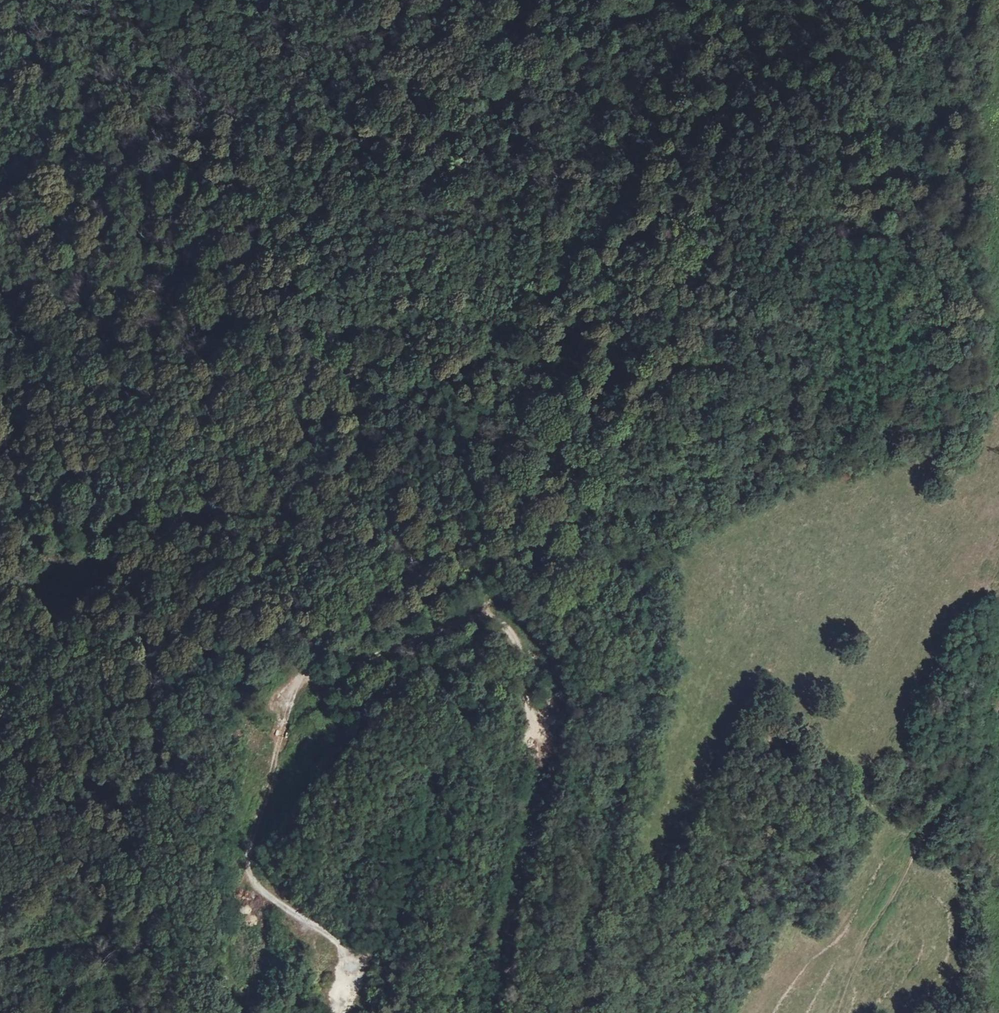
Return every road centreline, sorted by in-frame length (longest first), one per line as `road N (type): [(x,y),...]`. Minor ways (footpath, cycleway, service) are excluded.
road 1 (track): [(677,0),(546,72),(362,191),(326,253),(321,316),(311,337),(143,497),(147,515),(188,512),(305,424),(388,402),(680,202),(718,205),(726,217),(723,242),(635,330),(594,401),(517,496),(368,606),(318,650),(302,678)]
road 2 (track): [(433,558),(412,554),(174,672),(155,690),(149,708),(170,769),(169,804),(163,839),(120,896),(117,1012)]
road 3 (track): [(998,382),(957,416),(759,485),(607,558),(571,527)]
road 4 (track): [(302,678),(290,697),(247,872),(340,945),(350,967),(344,1012)]
road 5 (track): [(302,678),(319,682),(470,609),(486,612),(522,644),(537,732)]
road 6 (track): [(302,678),(571,527)]

